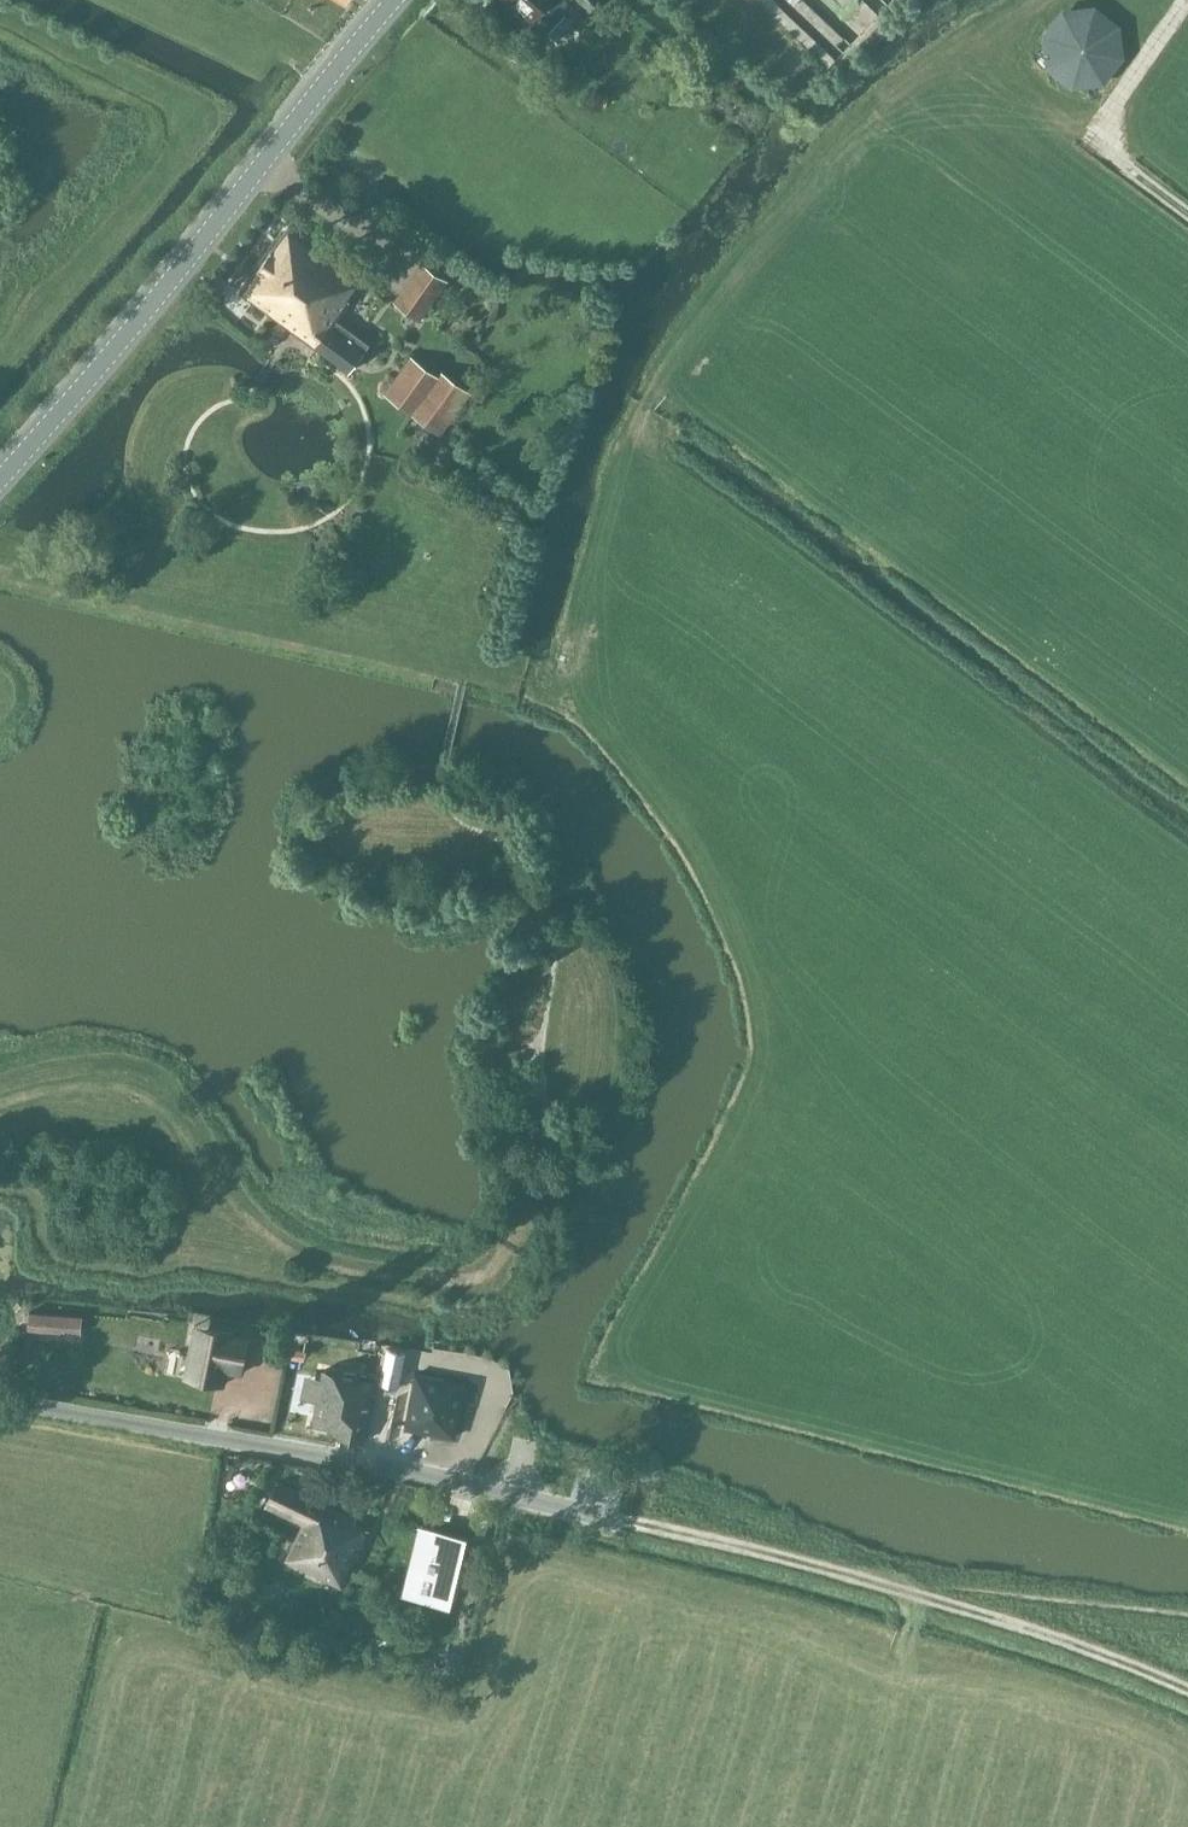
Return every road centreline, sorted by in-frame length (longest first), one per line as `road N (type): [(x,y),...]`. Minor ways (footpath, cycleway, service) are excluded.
road 1 (unclassified): [(629,1521),(442,1478),(0,1397)]
road 2 (tertiary): [(0,472),(404,0)]
road 3 (track): [(917,1596),(629,1521)]
road 4 (track): [(1187,1689),(917,1596)]
road 5 (track): [(1187,207),(1129,165),(1101,122),(1184,0)]

